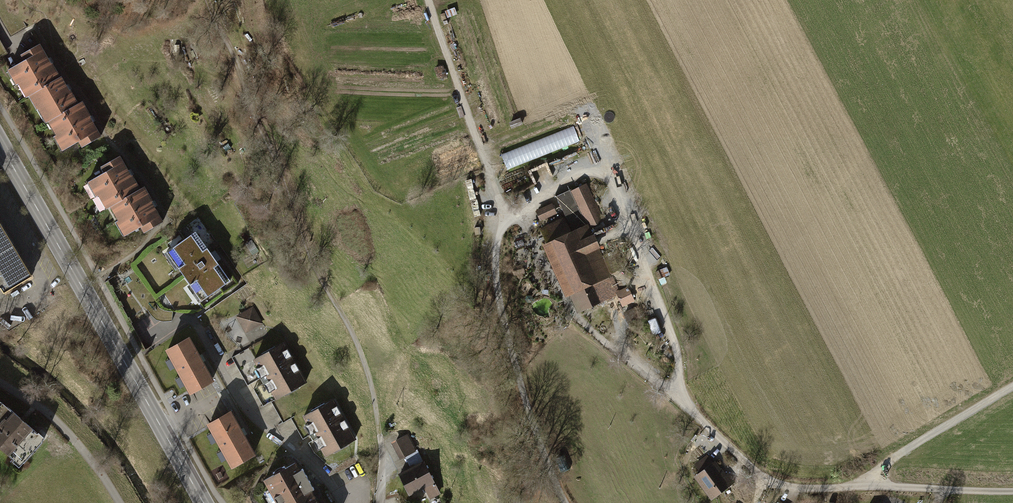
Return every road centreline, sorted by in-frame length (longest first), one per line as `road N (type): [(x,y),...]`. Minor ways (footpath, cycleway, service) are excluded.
road 1 (track): [(382,452),(358,346),(310,256),(276,155),(207,0)]
road 2 (secondary): [(203,502),(0,146)]
road 3 (unclassified): [(1012,493),(782,486),(661,386)]
road 4 (track): [(519,224),(533,203),(578,174),(607,179),(677,350),(678,399)]
road 5 (unclassified): [(519,224),(500,247),(502,321),(532,428),(565,502)]
road 6 (track): [(509,228),(427,0)]
road 7 (track): [(872,486),(893,461),(1012,389)]

